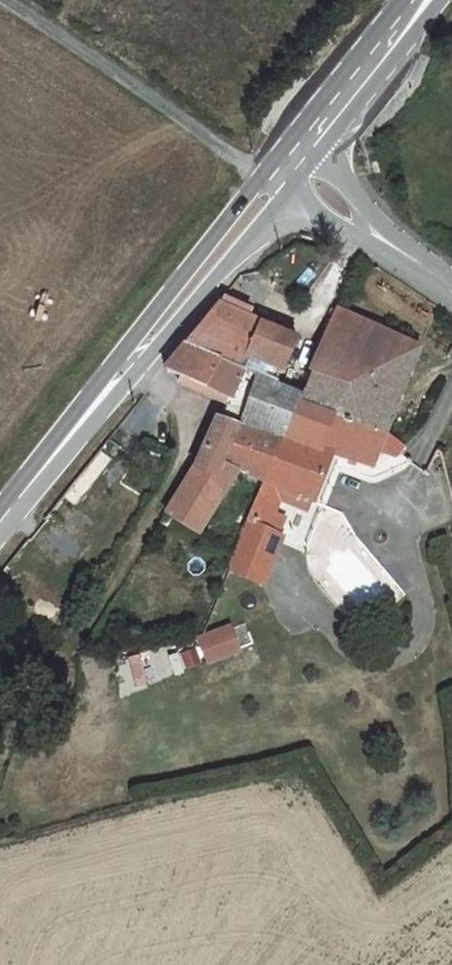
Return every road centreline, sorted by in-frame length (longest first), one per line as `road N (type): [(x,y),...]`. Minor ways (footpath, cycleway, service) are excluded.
road 1 (primary): [(0,525),(267,191)]
road 2 (residential): [(0,0),(267,191)]
road 3 (track): [(0,772),(54,668),(161,496)]
road 4 (primary): [(421,0),(286,167)]
road 5 (tertiary): [(451,286),(286,167)]

